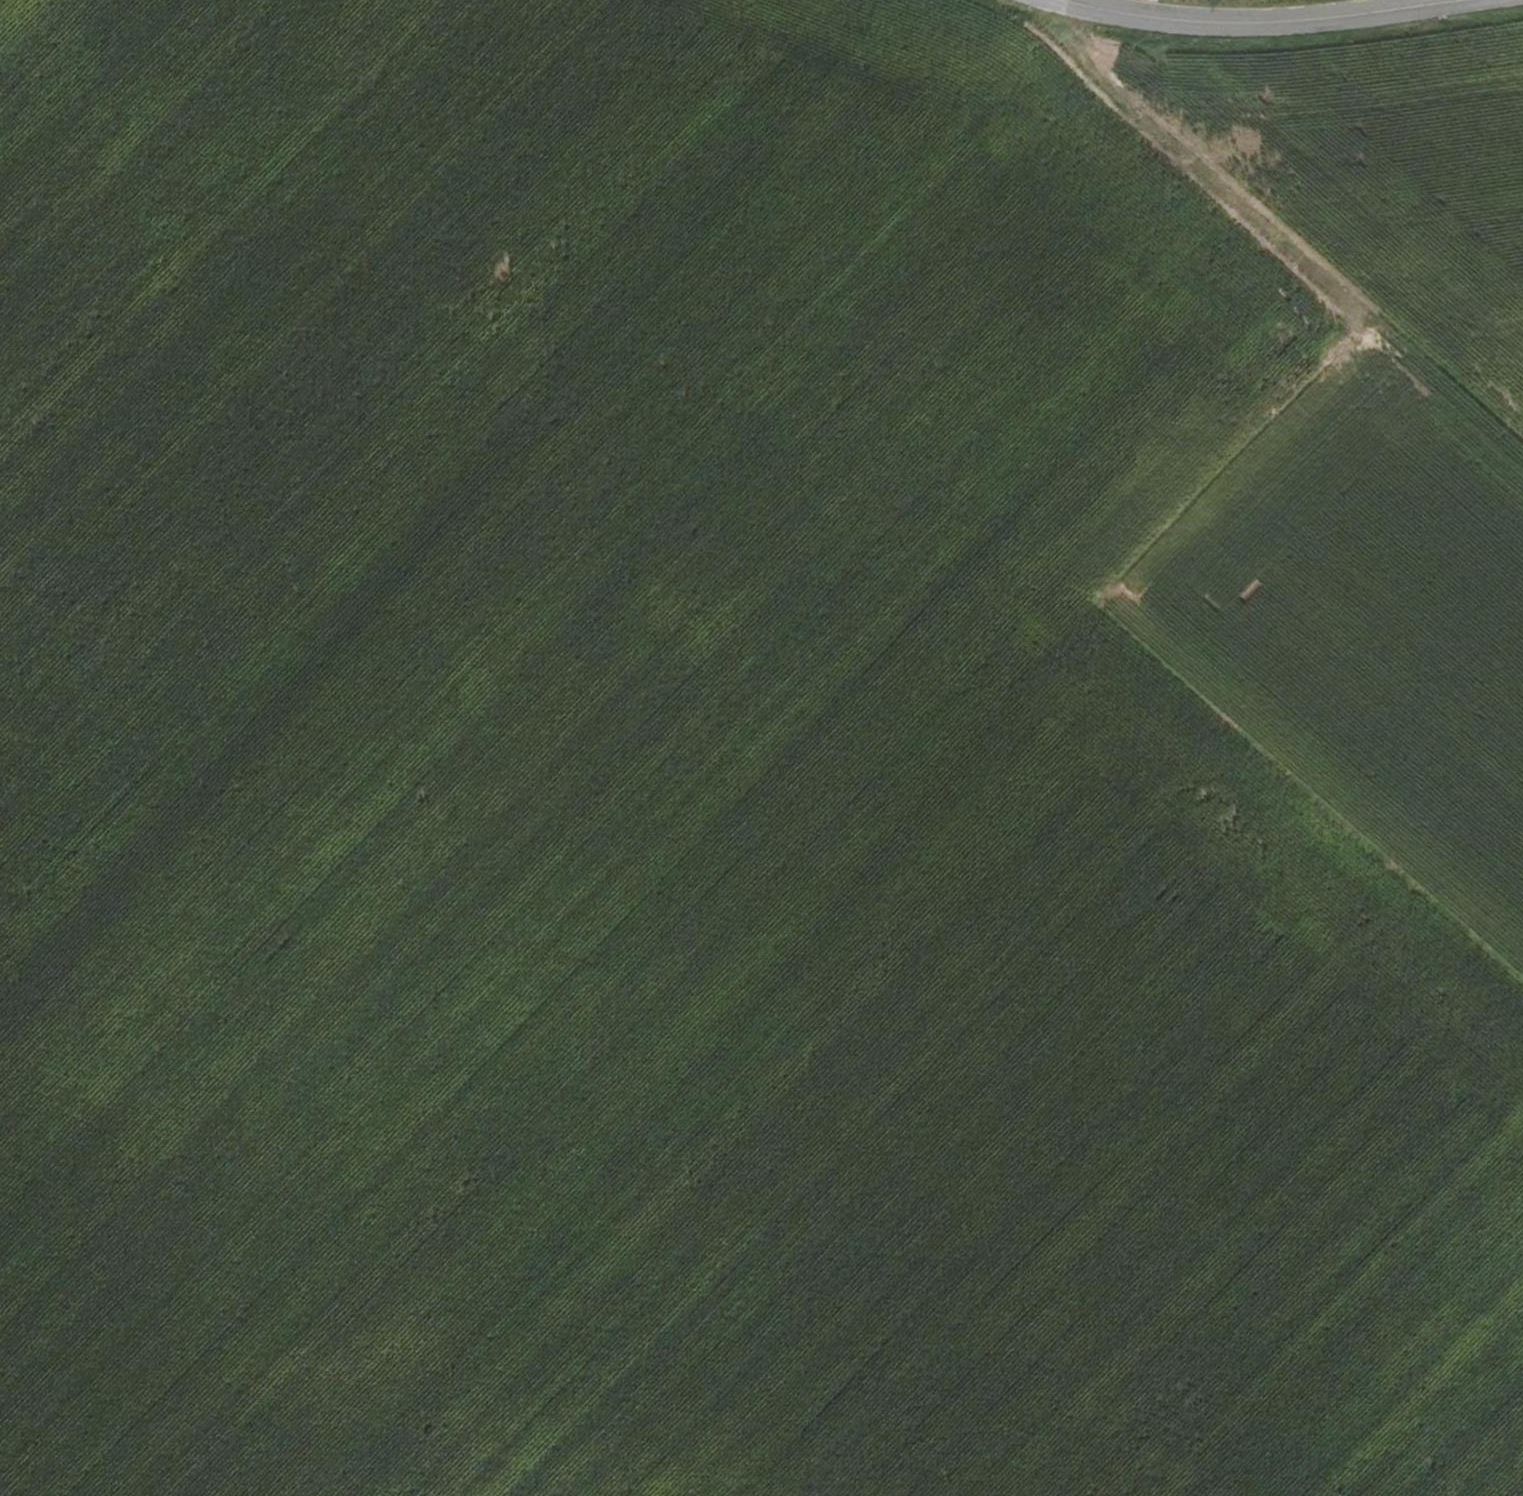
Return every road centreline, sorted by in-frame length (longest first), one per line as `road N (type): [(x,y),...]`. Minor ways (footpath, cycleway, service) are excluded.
road 1 (track): [(1041,0),(1102,78),(1522,462)]
road 2 (secondary): [(1481,0),(1247,25),(1053,0)]

